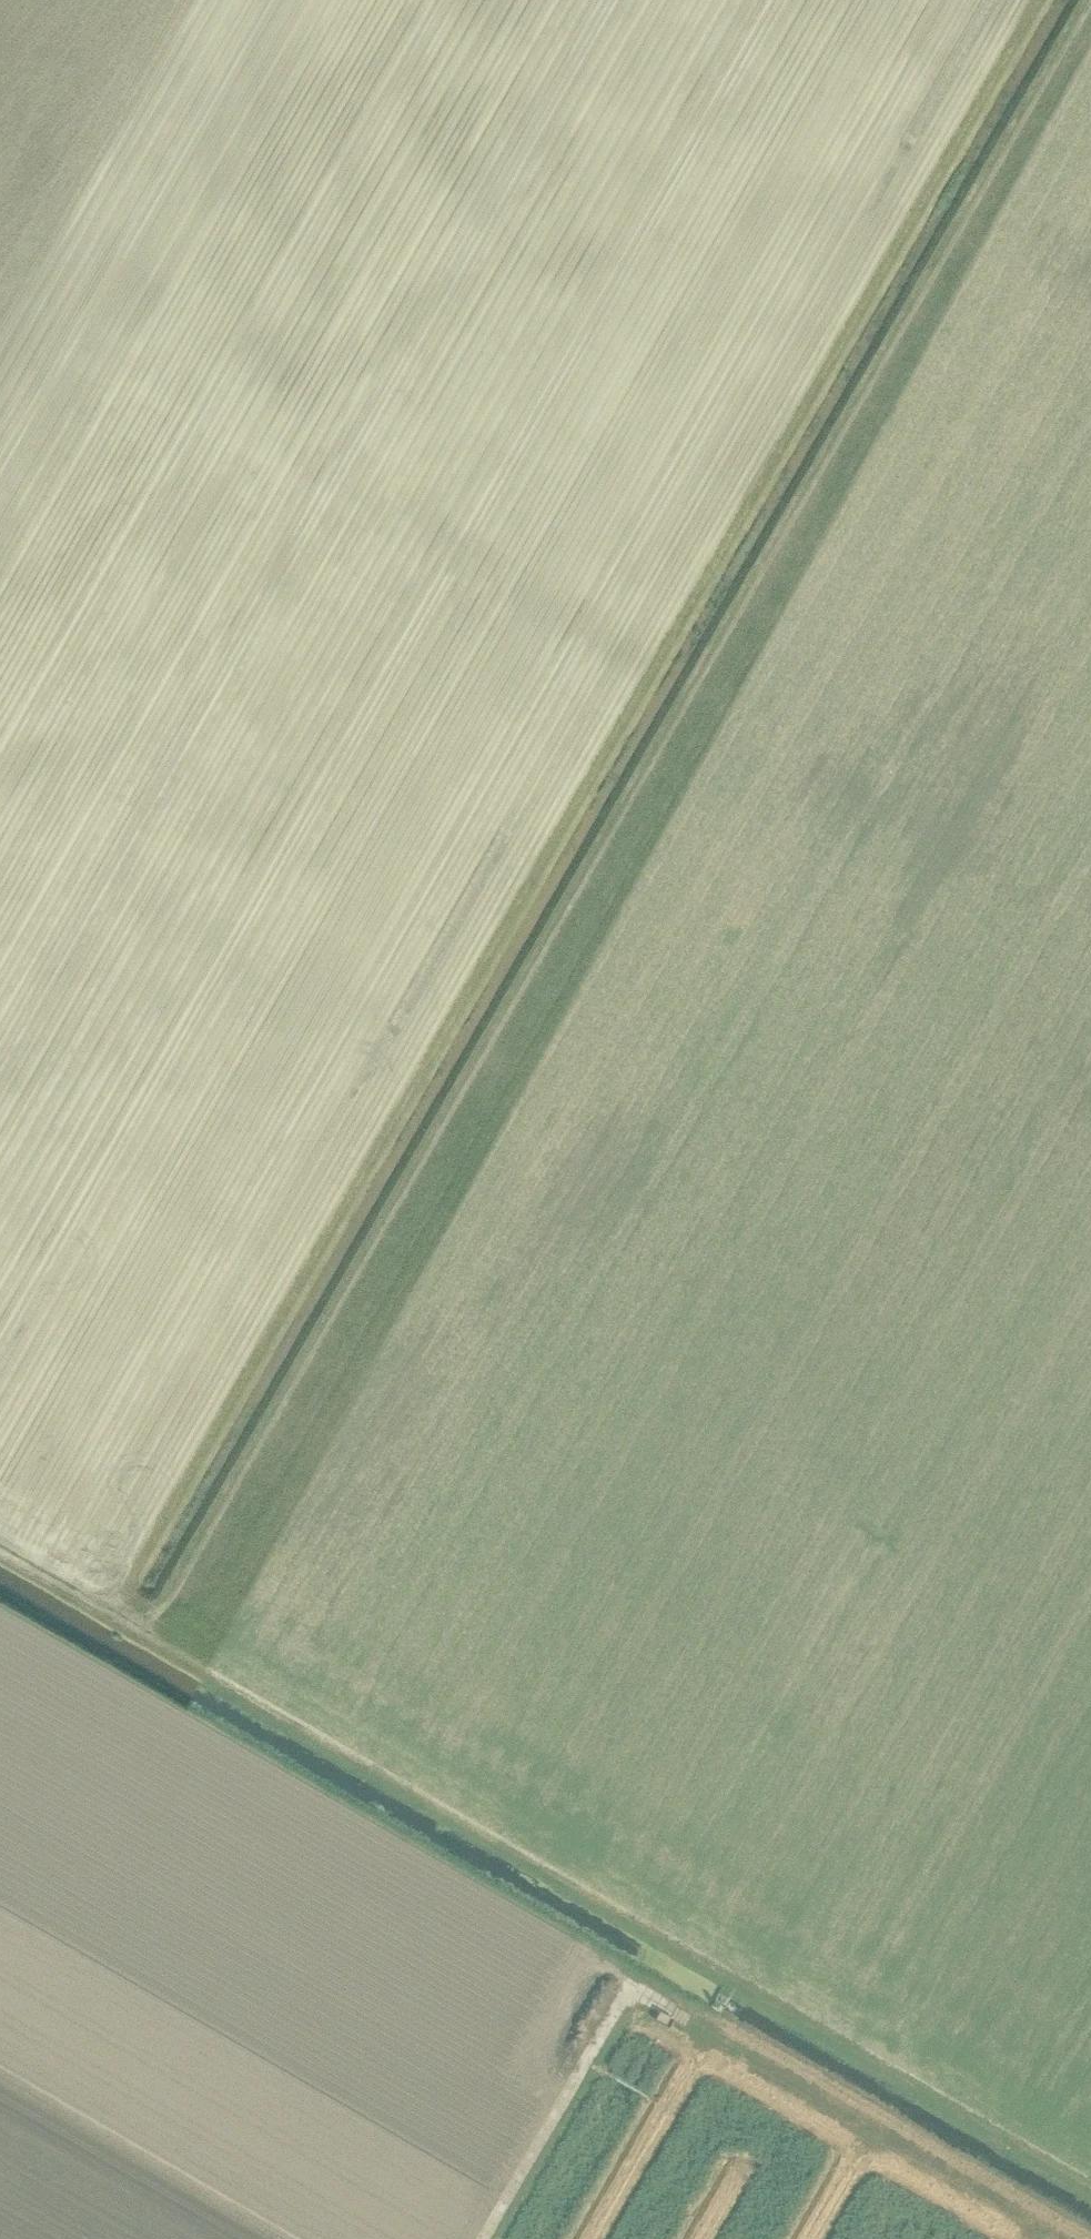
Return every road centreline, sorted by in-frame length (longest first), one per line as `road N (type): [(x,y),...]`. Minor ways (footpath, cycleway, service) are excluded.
road 1 (track): [(689,2021),(636,1991),(625,1993),(486,2238)]

